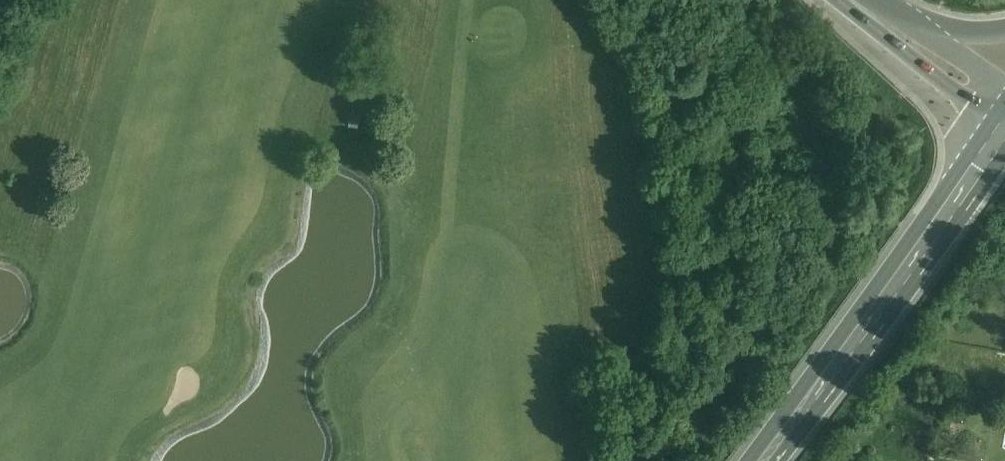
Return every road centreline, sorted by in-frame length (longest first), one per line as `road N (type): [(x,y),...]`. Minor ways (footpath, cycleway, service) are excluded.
road 1 (primary): [(995,142),(760,460)]
road 2 (primary): [(829,0),(995,142)]
road 3 (primary): [(1004,84),(879,5)]
road 4 (primary): [(1004,28),(964,28),(879,5)]

